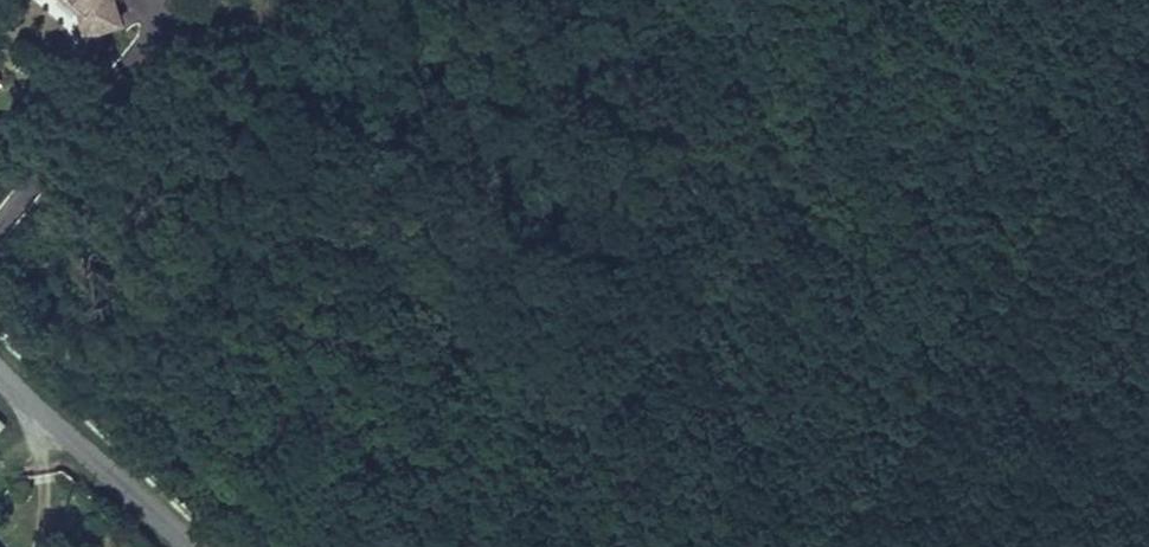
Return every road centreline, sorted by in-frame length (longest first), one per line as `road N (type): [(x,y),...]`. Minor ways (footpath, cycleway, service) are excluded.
road 1 (residential): [(0,357),(191,546)]

